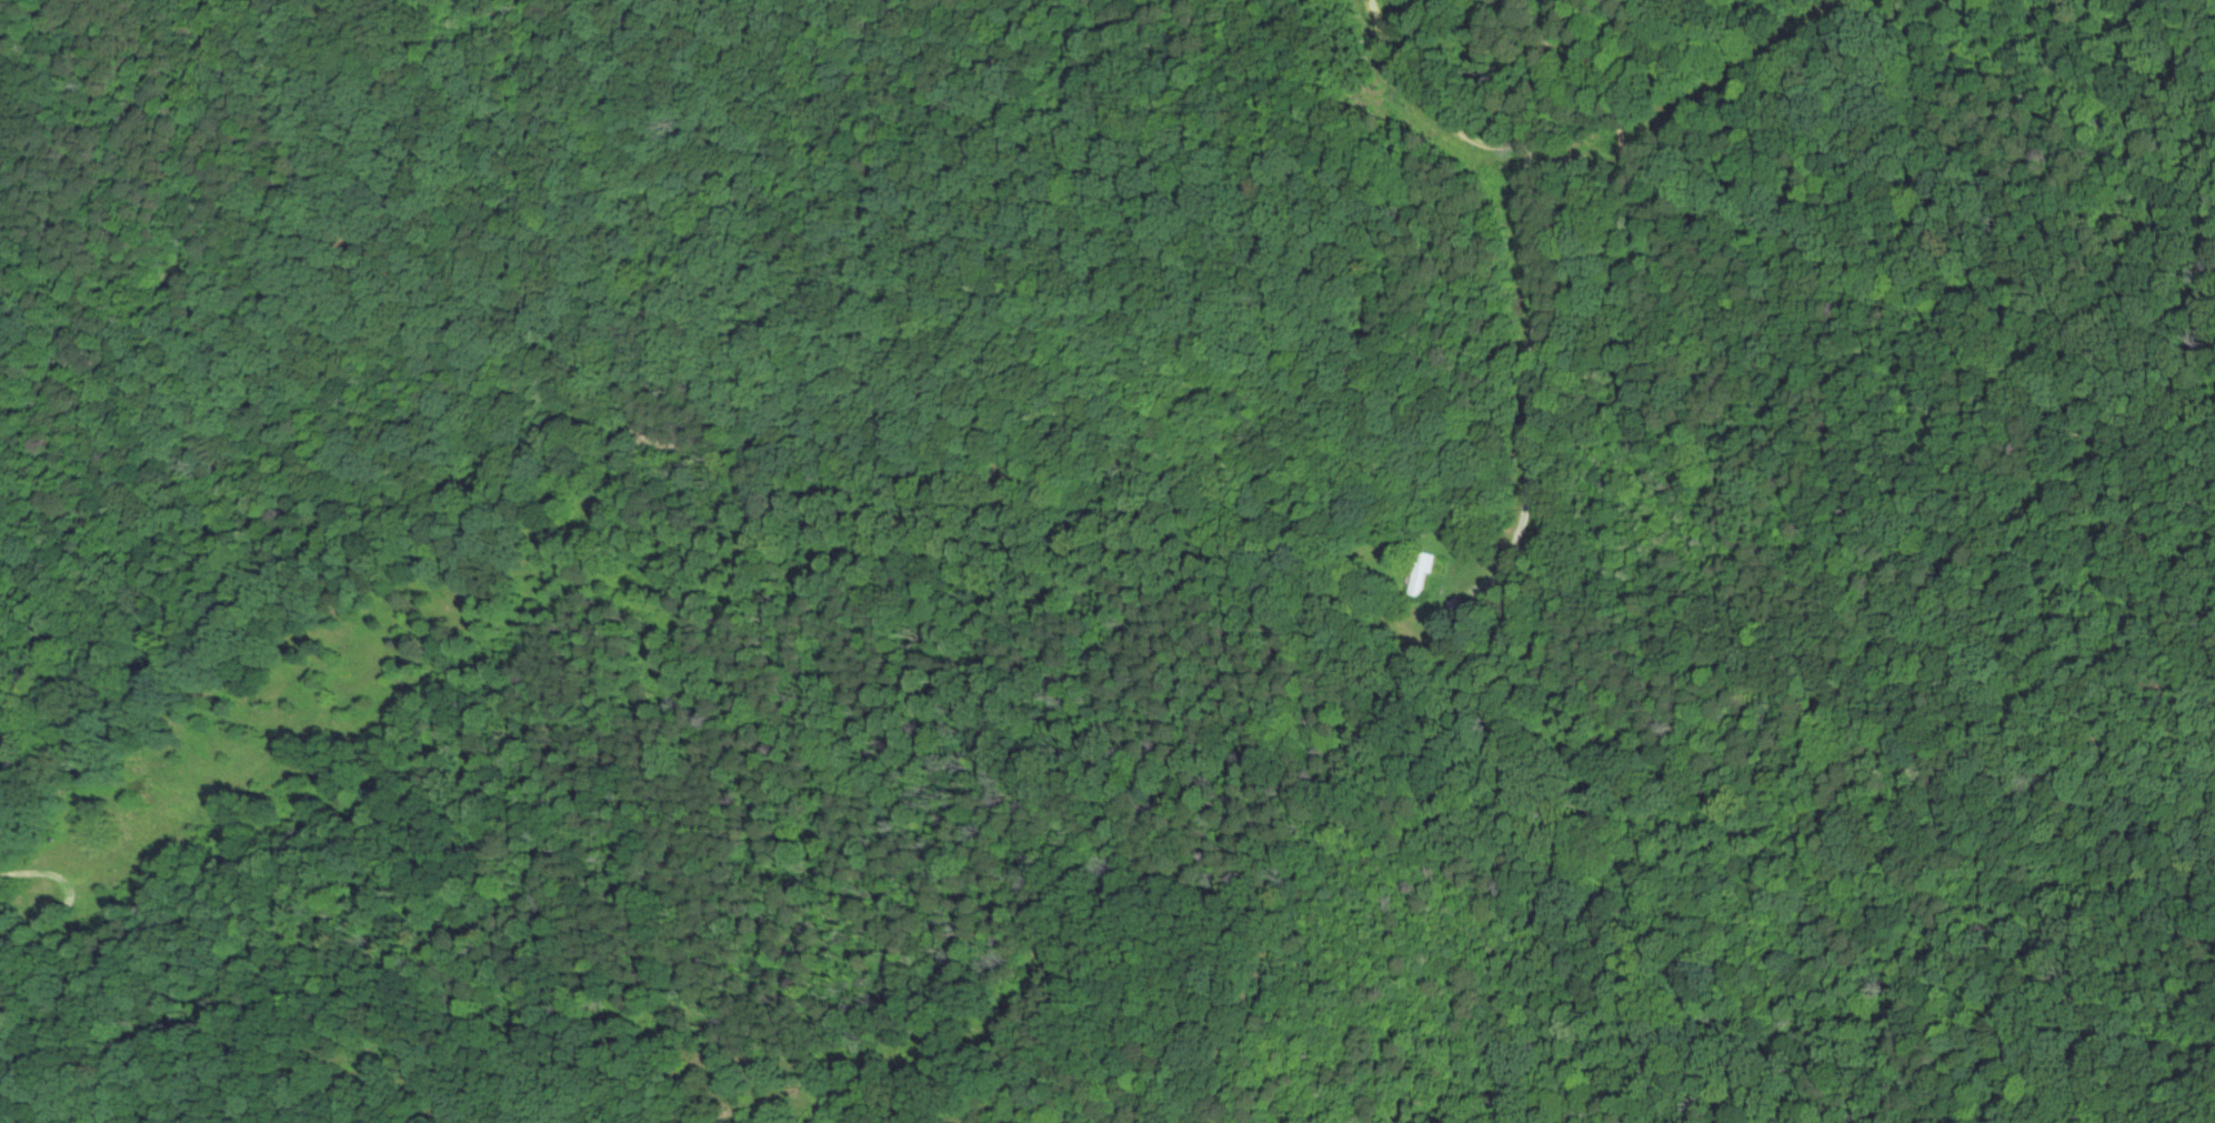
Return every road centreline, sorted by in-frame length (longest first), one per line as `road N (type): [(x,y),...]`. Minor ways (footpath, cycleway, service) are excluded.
road 1 (residential): [(1583,0),(1535,114),(1541,459),(1534,509),(1487,589)]
road 2 (residential): [(1537,150),(1483,167),(1321,17),(1318,0)]

